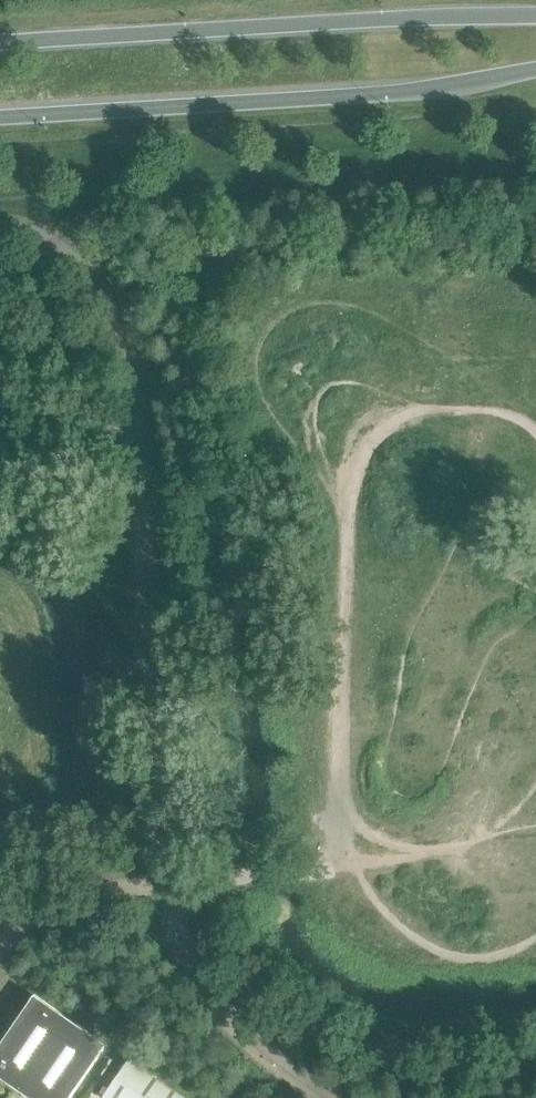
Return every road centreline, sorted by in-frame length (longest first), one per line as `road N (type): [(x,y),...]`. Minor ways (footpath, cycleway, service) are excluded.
road 1 (secondary): [(0,117),(403,90),(535,70)]
road 2 (secondary): [(535,13),(0,41)]

